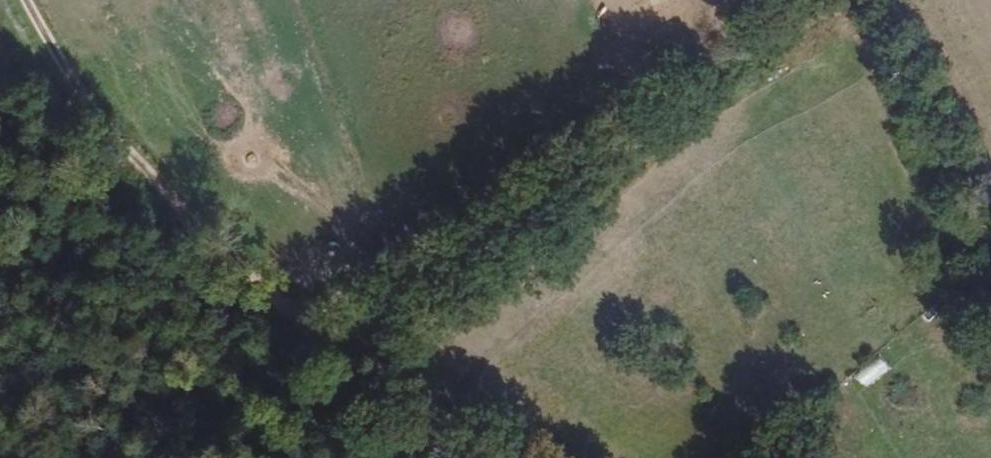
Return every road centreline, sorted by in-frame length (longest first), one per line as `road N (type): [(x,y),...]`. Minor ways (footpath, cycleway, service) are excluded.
road 1 (track): [(445,457),(301,312),(187,228),(67,70),(35,0)]

